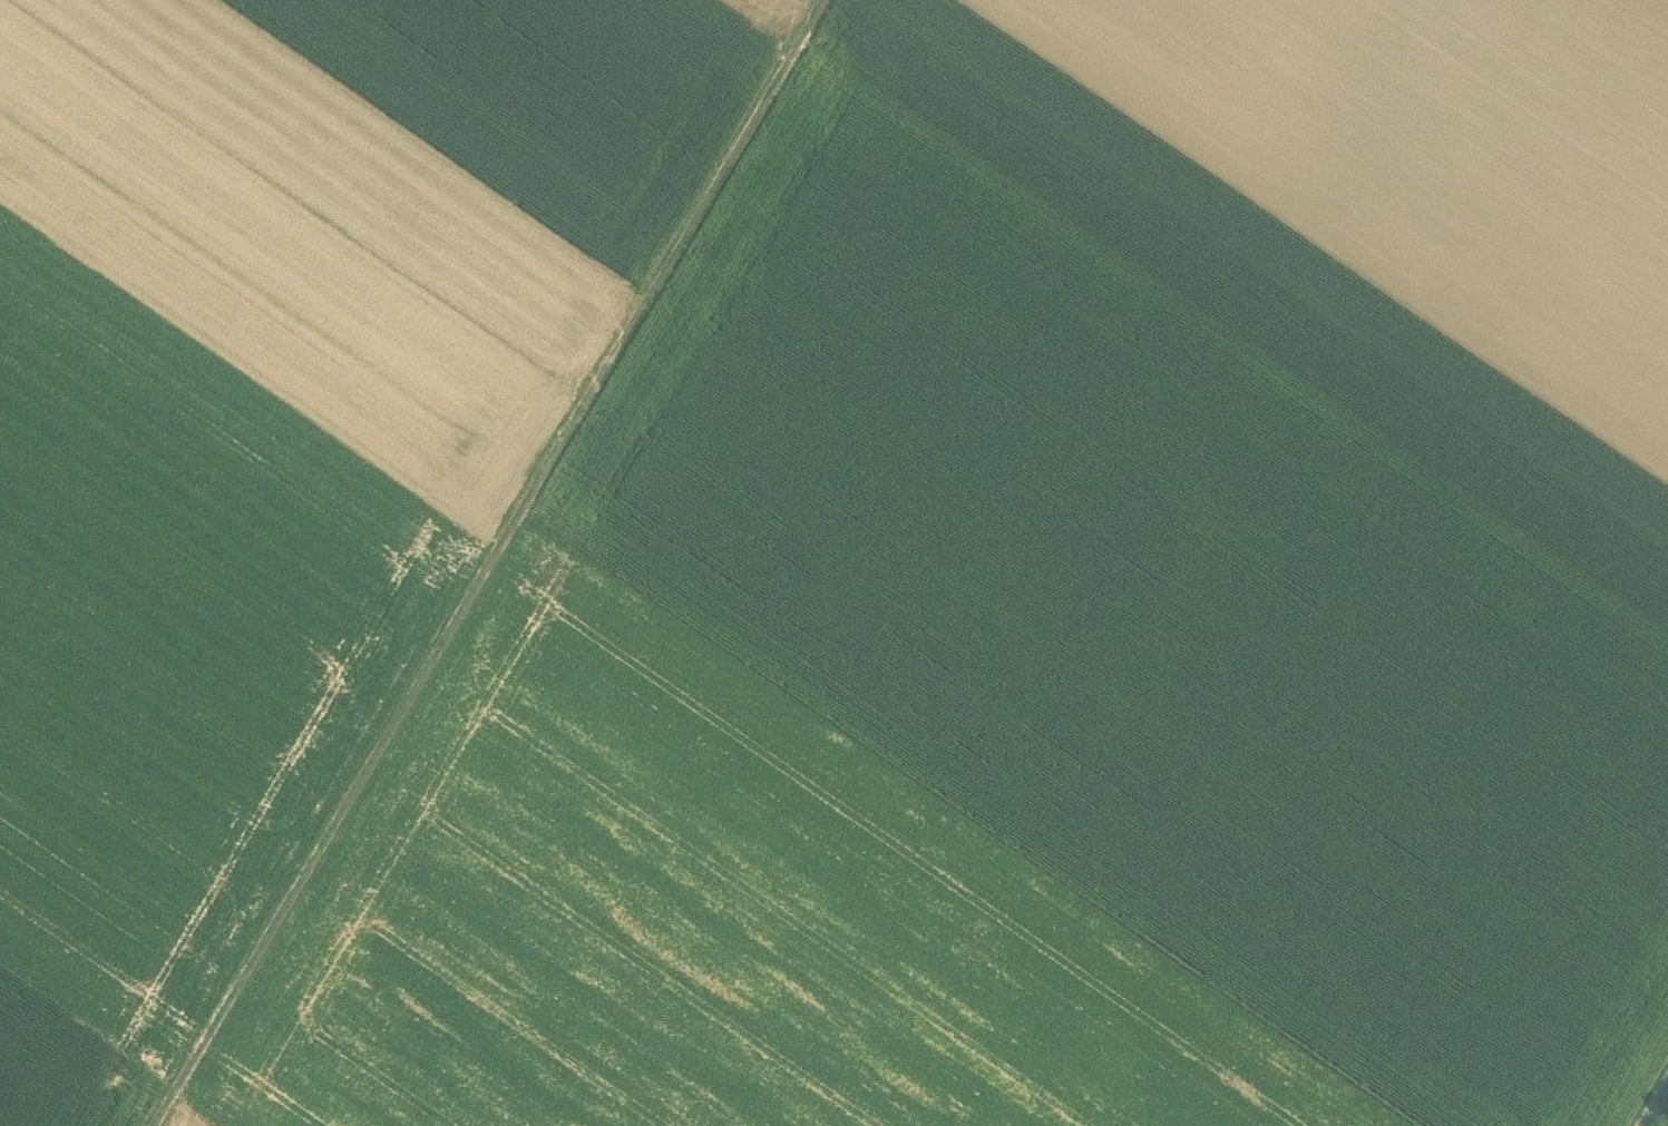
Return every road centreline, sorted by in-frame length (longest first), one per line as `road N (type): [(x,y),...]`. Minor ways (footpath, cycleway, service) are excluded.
road 1 (track): [(157,1125),(828,0)]

